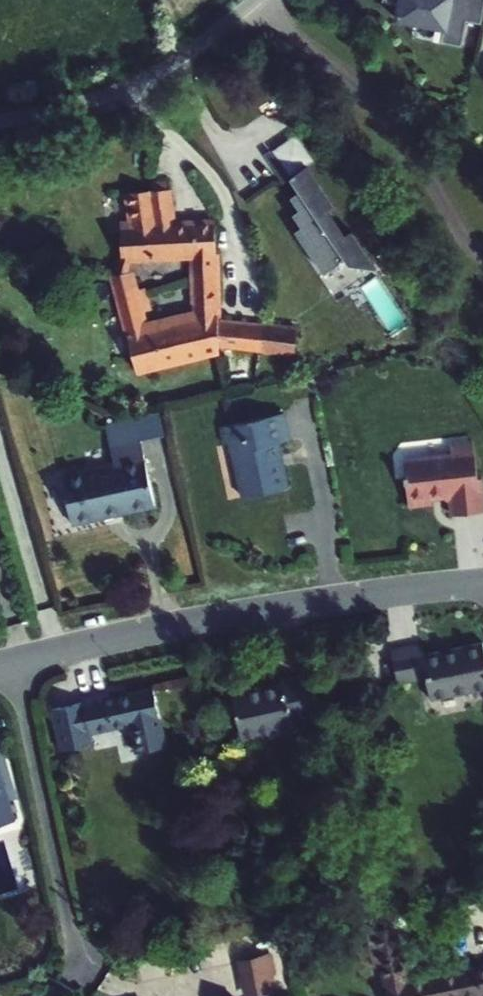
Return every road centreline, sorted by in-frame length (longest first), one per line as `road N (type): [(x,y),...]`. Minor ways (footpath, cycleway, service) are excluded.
road 1 (residential): [(14,662),(227,617),(482,583)]
road 2 (residential): [(250,3),(392,121),(460,232),(482,253)]
road 3 (residential): [(14,662),(80,995)]
road 4 (unclassified): [(0,123),(132,87),(250,3)]

